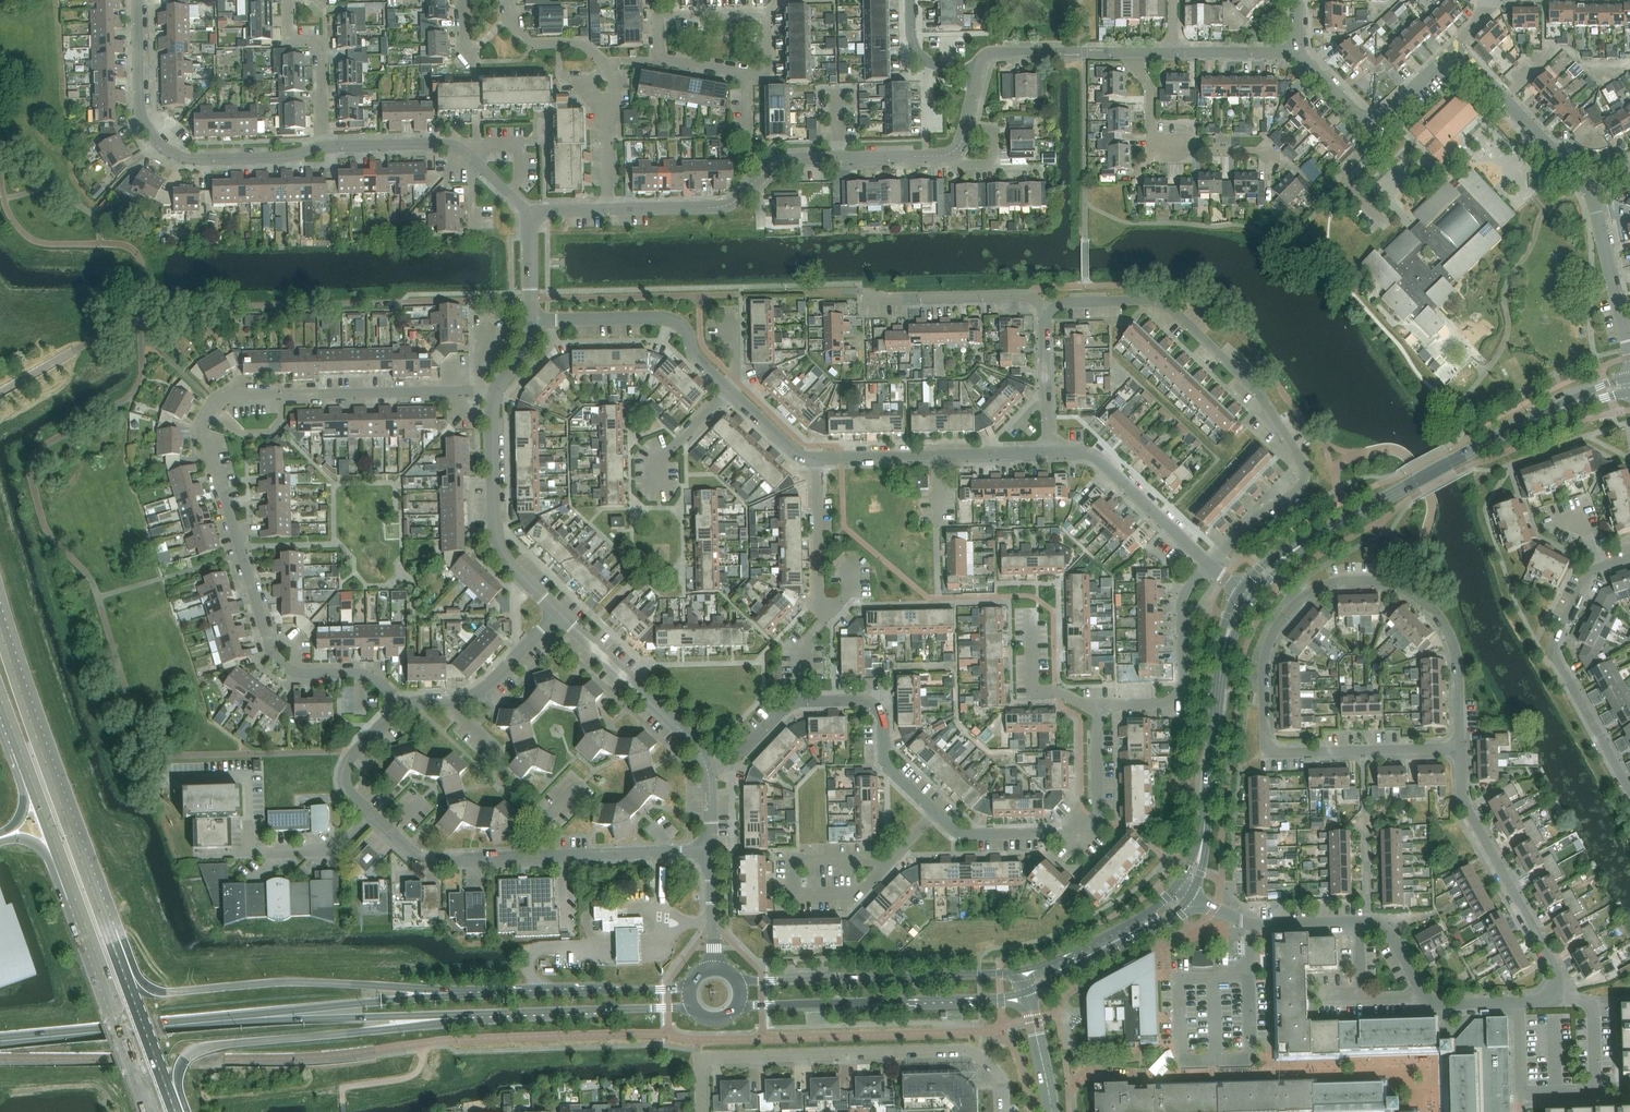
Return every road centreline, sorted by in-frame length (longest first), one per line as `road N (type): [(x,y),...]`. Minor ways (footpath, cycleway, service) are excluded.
road 1 (residential): [(495,392),(233,394),(215,404),(202,430),(274,657),(299,673),(366,675),(401,709)]
road 2 (residential): [(1192,894),(1252,924),(1375,924),(1394,940),(1430,1005),(1557,1001),(1553,963),(1465,804),(1460,748)]
road 3 (residential): [(935,812),(966,835),(1082,832),(1098,816),(1100,717),(1116,705),(1163,703),(1179,692),(1184,599),(1210,565)]
road 4 (residential): [(1410,592),(1349,580),(1290,609),(1265,658),(1266,753),(1460,748)]
road 5 (residential): [(1210,565),(1304,478),(1261,394),(1159,302),(1072,302),(1051,312)]
road 6 (primary): [(470,996),(291,982),(159,991),(139,978),(119,929),(98,904)]
road 7 (residential): [(1004,1111),(999,1074),(967,1050),(699,1058),(701,1111)]
road 8 (primary): [(185,1111),(181,1065),(215,1046),(520,1012)]
road 9 (residential): [(372,814),(426,860),(711,852)]
road 10 (residential): [(531,321),(676,322),(694,355),(729,390),(789,447),(816,458)]
road 11 (residential): [(708,771),(742,752),(790,703),(861,700),(883,720),(888,766),(935,812)]
road 12 (residential): [(322,147),(196,159),(164,148),(141,113),(138,0)]
road 13 (secondary): [(0,1041),(293,1015)]
road 14 (primary): [(98,904),(0,629)]
road 15 (tertiary): [(737,1007),(1027,993)]
road 16 (tertiary): [(1021,972),(737,980)]
road 17 (residential): [(764,172),(781,160),(949,153),(961,142),(978,75)]
road 18 (residential): [(611,209),(616,68),(582,41),(530,42),(510,18)]
road 19 (tertiary): [(1321,534),(1546,414)]
road 20 (residential): [(1598,567),(1554,651),(1629,790)]
road 21 (residential): [(558,612),(498,545),(495,392)]
road 22 (residential): [(1278,160),(1268,151),(1152,152),(1151,89),(1134,52)]
road 23 (residential): [(529,211),(454,146),(322,147)]
road 24 (residential): [(816,458),(1047,452)]
road 25 (secondary): [(293,1015),(520,1012)]
road 26 (secondary): [(693,983),(470,996)]
road 27 (primary): [(175,1111),(98,904)]
road 28 (residential): [(708,771),(697,746),(558,612)]
road 29 (primary): [(9,722),(85,925)]
road 30 (residential): [(1298,52),(1357,115),(1374,121),(1455,49)]
road 31 (residential): [(1047,452),(1095,456),(1210,565)]
road 32 (primary): [(85,925),(156,1111)]
road 33 (residential): [(1455,49),(1591,192)]
road 34 (tertiary): [(1027,993),(1175,914),(1192,894)]
road 35 (residential): [(558,612),(475,695),(401,709)]
road 36 (residential): [(1051,312),(1029,295),(870,298)]
road 37 (residential): [(744,73),(765,73),(764,15),(657,17)]
road 38 (residential): [(883,868),(872,859),(793,861),(799,894),(858,893)]
road 39 (tertiary): [(1179,886),(1116,933),(1021,972)]
road 40 (residential): [(322,147),(320,40),(290,41),(289,0)]
road 41 (secondary): [(470,996),(293,1015)]
road 42 (secondary): [(520,1012),(695,1008)]
road 43 (residential): [(1460,748),(1453,643),(1410,592)]
road 44 (residential): [(978,75),(985,57),(997,52),(1134,52)]
road 45 (residential): [(1629,355),(1591,192)]
road 46 (residential): [(611,209),(728,205),(764,172)]
road 47 (residential): [(827,615),(820,608),(816,458)]
road 48 (residential): [(1047,452),(1044,327),(1051,312)]
road 49 (residential): [(249,852),(339,850),(372,814)]
road 50 (residential): [(401,709),(346,767),(350,793),(372,814)]
road 51 (primary): [(0,843),(20,839),(42,848),(64,900),(85,925)]
road 52 (residential): [(744,73),(658,58),(657,17)]
road 53 (residential): [(1172,52),(1298,52)]
road 54 (primary): [(9,722),(8,752),(25,804),(14,825),(0,833)]
road 55 (tertiary): [(1192,894),(1204,862),(1210,774)]
road 56 (tertiary): [(1052,1111),(1027,993)]

